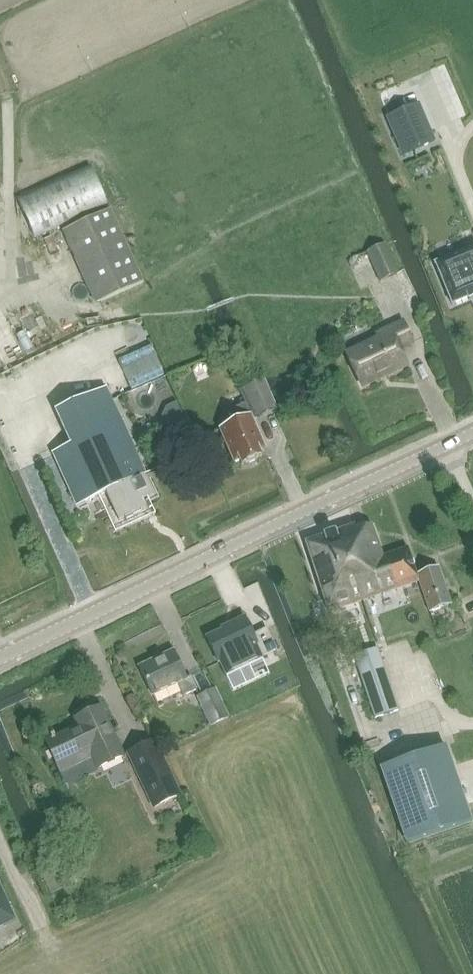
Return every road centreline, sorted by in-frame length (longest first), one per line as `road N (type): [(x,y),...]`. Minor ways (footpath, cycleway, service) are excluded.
road 1 (tertiary): [(0,665),(472,434)]

